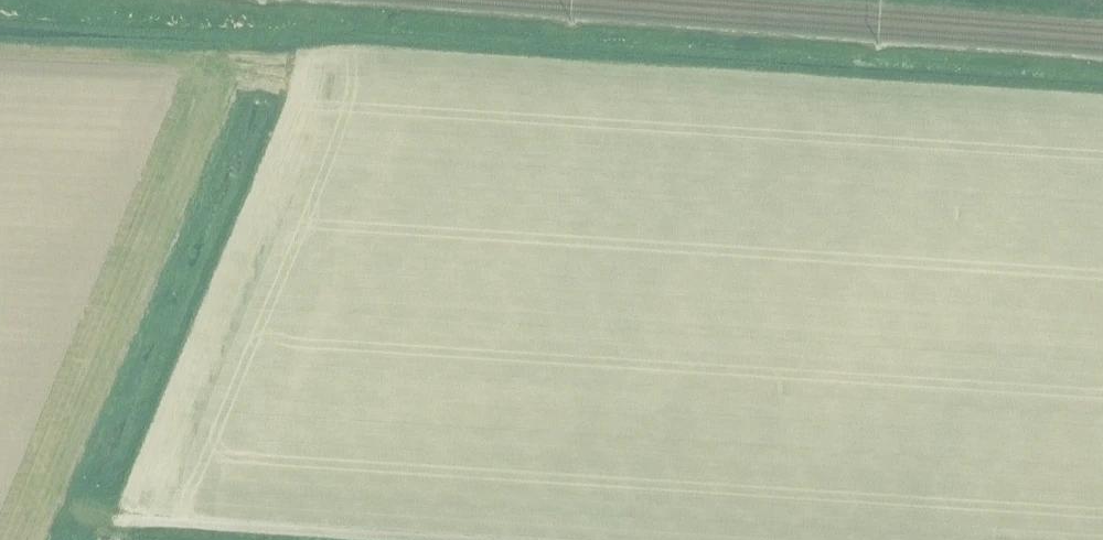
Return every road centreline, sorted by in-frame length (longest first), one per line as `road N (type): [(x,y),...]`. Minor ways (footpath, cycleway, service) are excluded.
road 1 (track): [(451,539),(116,519)]

